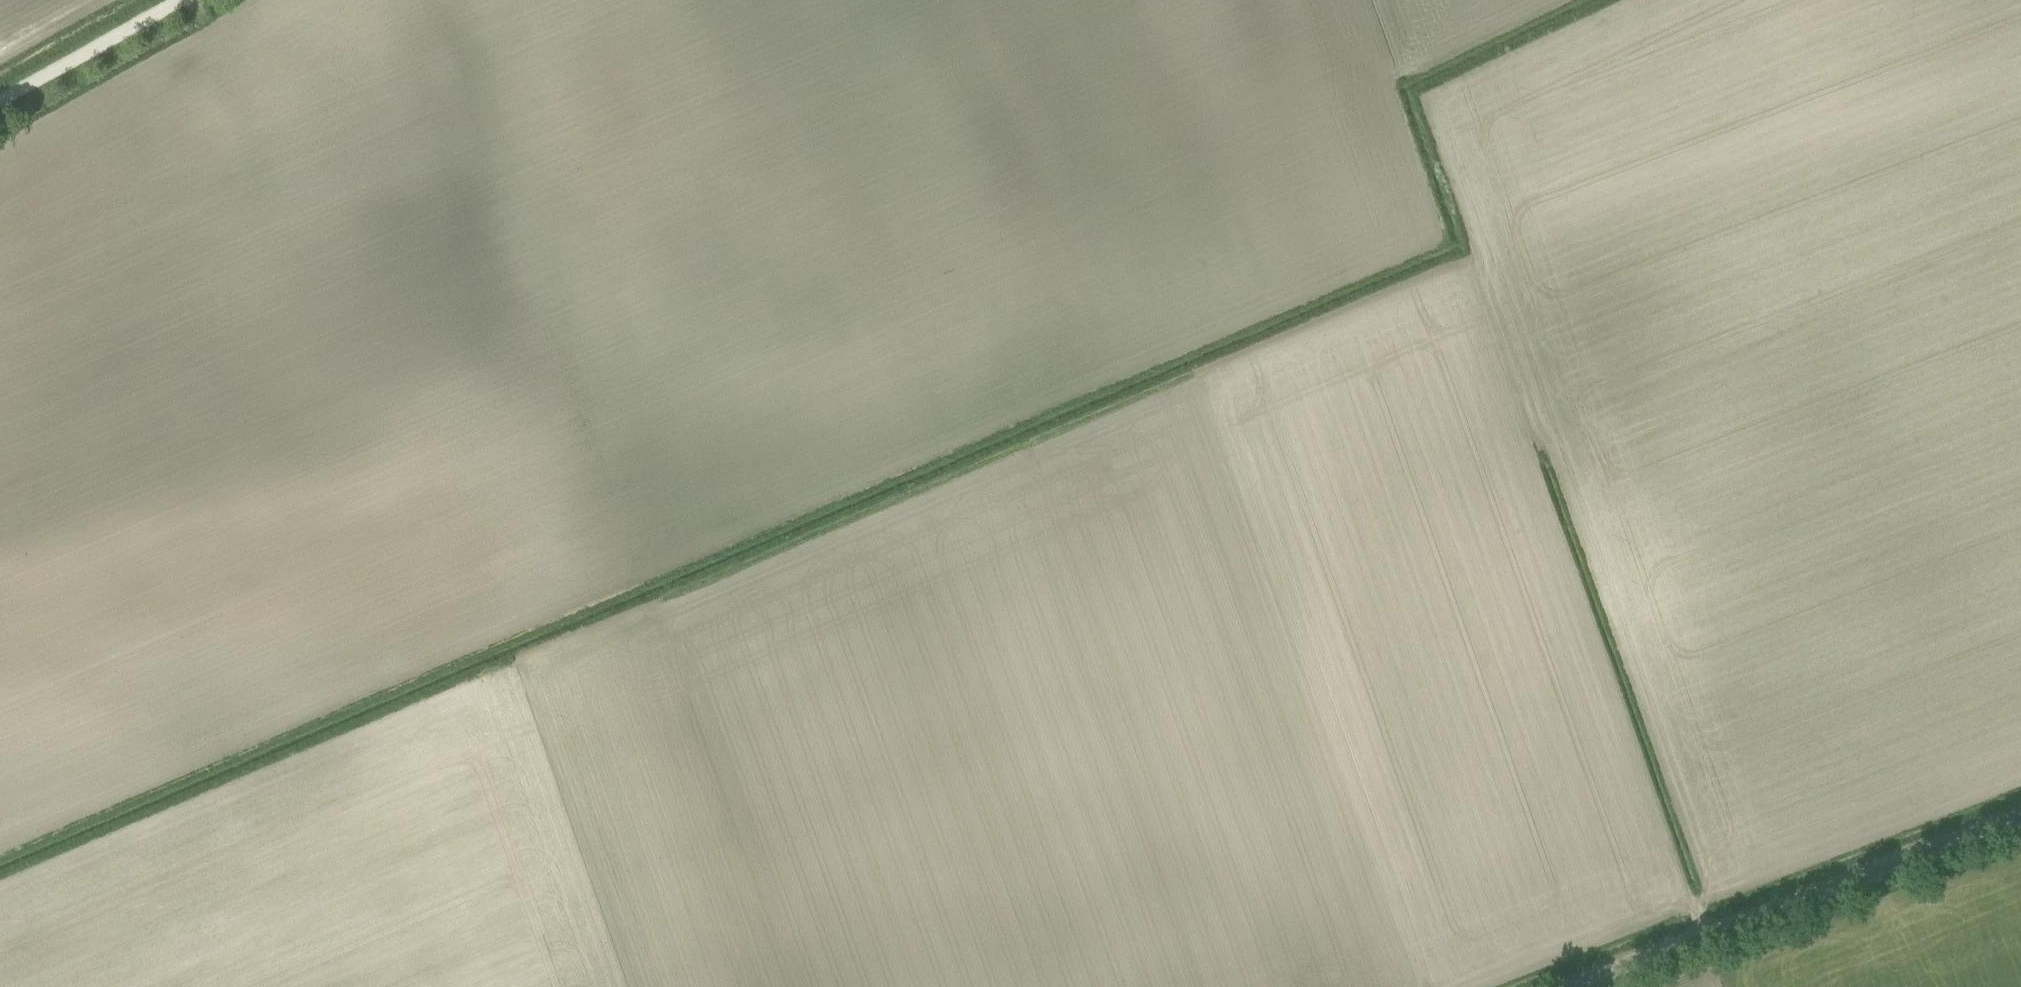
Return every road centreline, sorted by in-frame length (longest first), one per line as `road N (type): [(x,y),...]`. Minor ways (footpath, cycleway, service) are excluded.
road 1 (unclassified): [(1535,986),(2020,800)]
road 2 (track): [(0,109),(190,0)]

